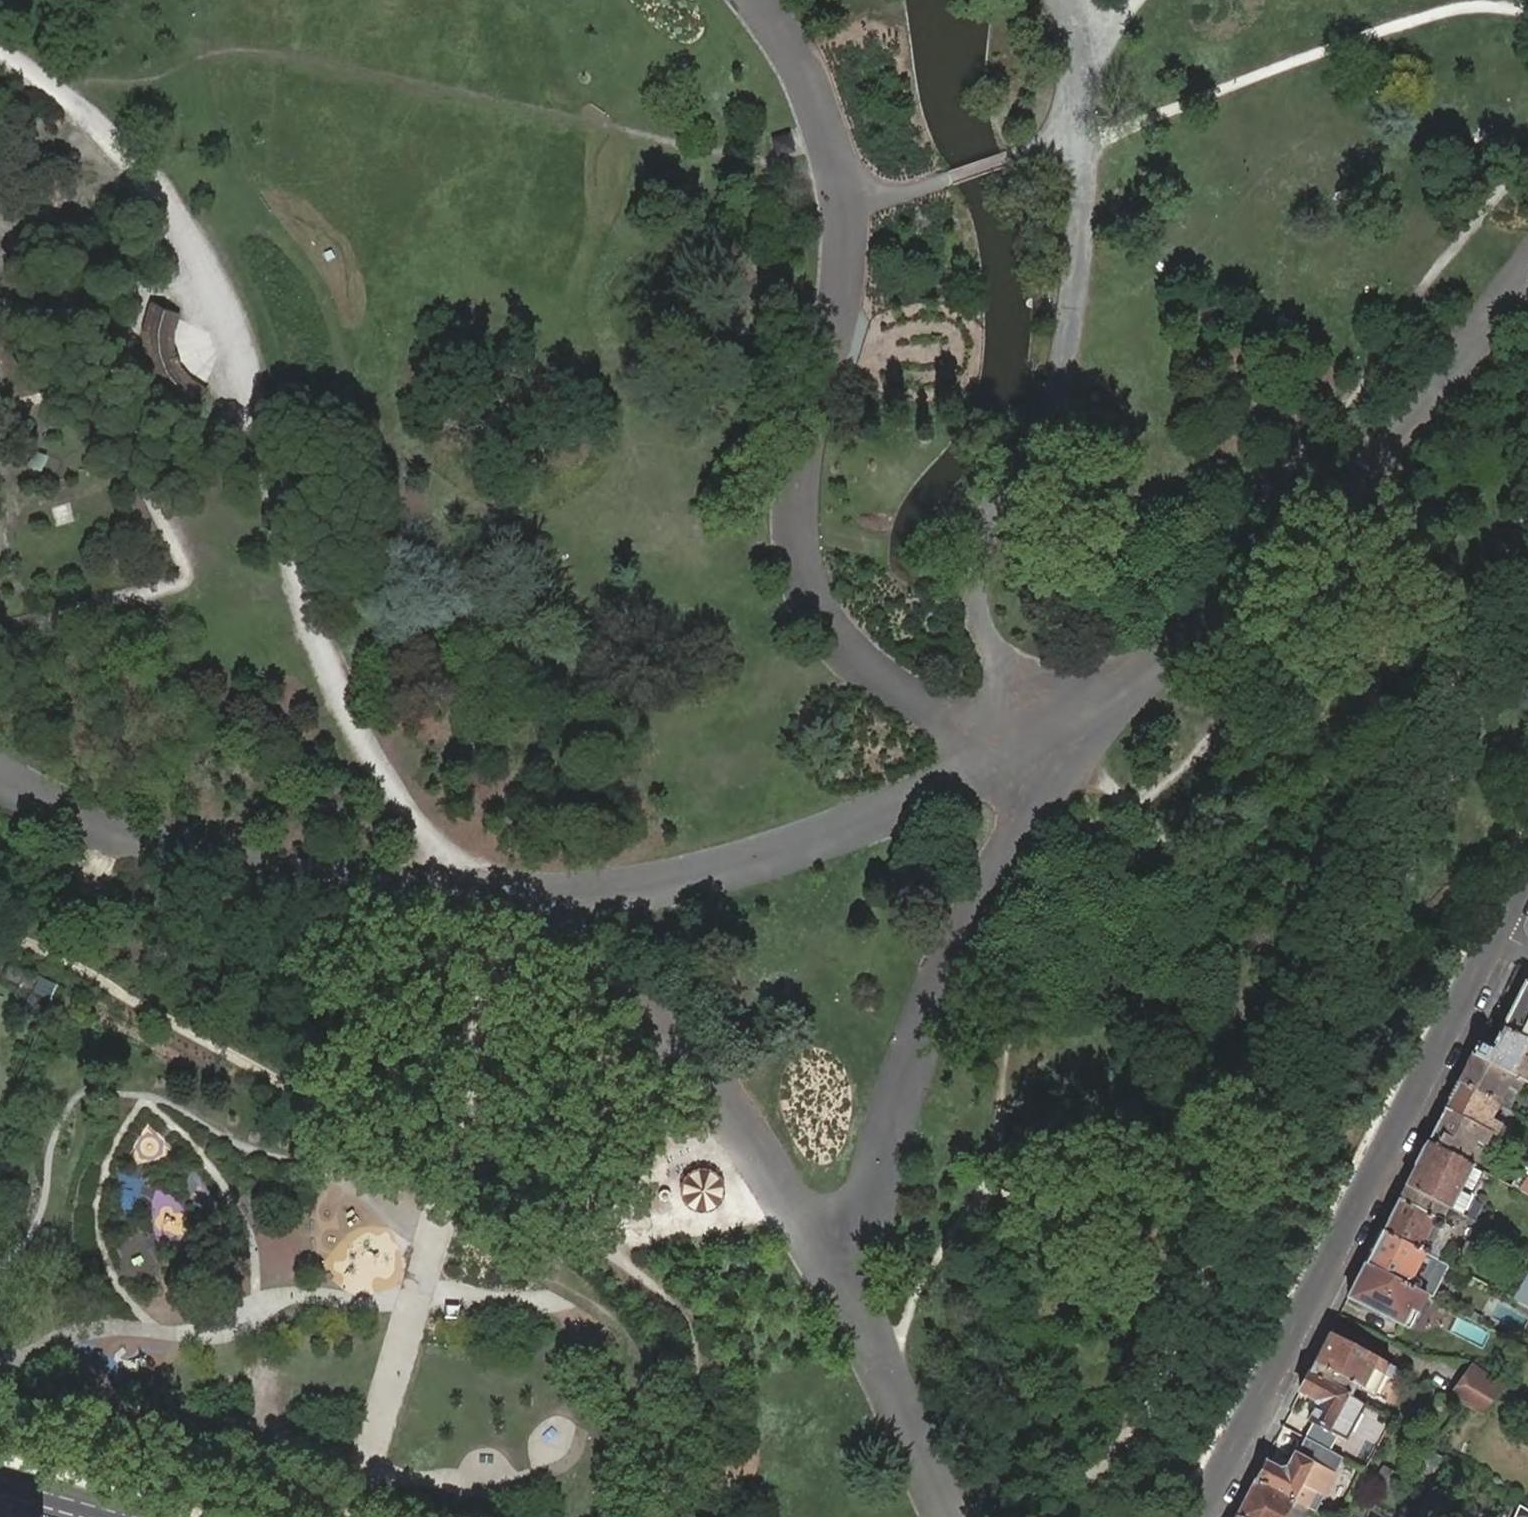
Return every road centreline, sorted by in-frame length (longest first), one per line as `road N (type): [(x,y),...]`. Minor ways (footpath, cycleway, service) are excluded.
road 1 (residential): [(1498,932),(1199,1516)]
road 2 (secondary): [(133,1516),(0,1480)]

